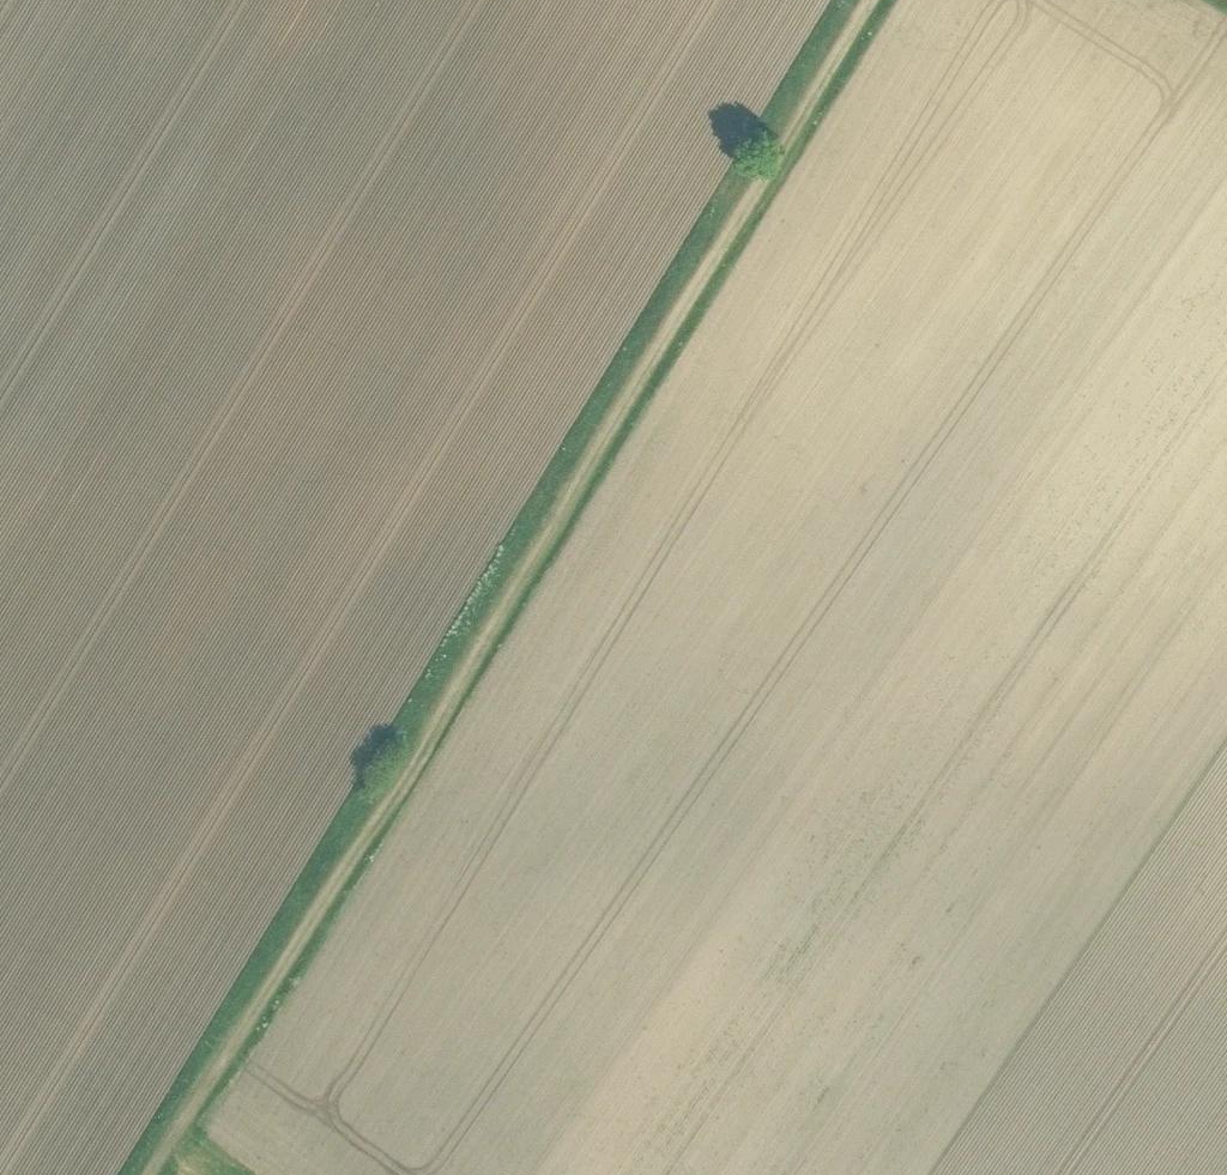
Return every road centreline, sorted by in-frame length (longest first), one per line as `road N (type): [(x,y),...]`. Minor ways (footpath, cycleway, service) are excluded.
road 1 (track): [(152,1174),(861,0)]

